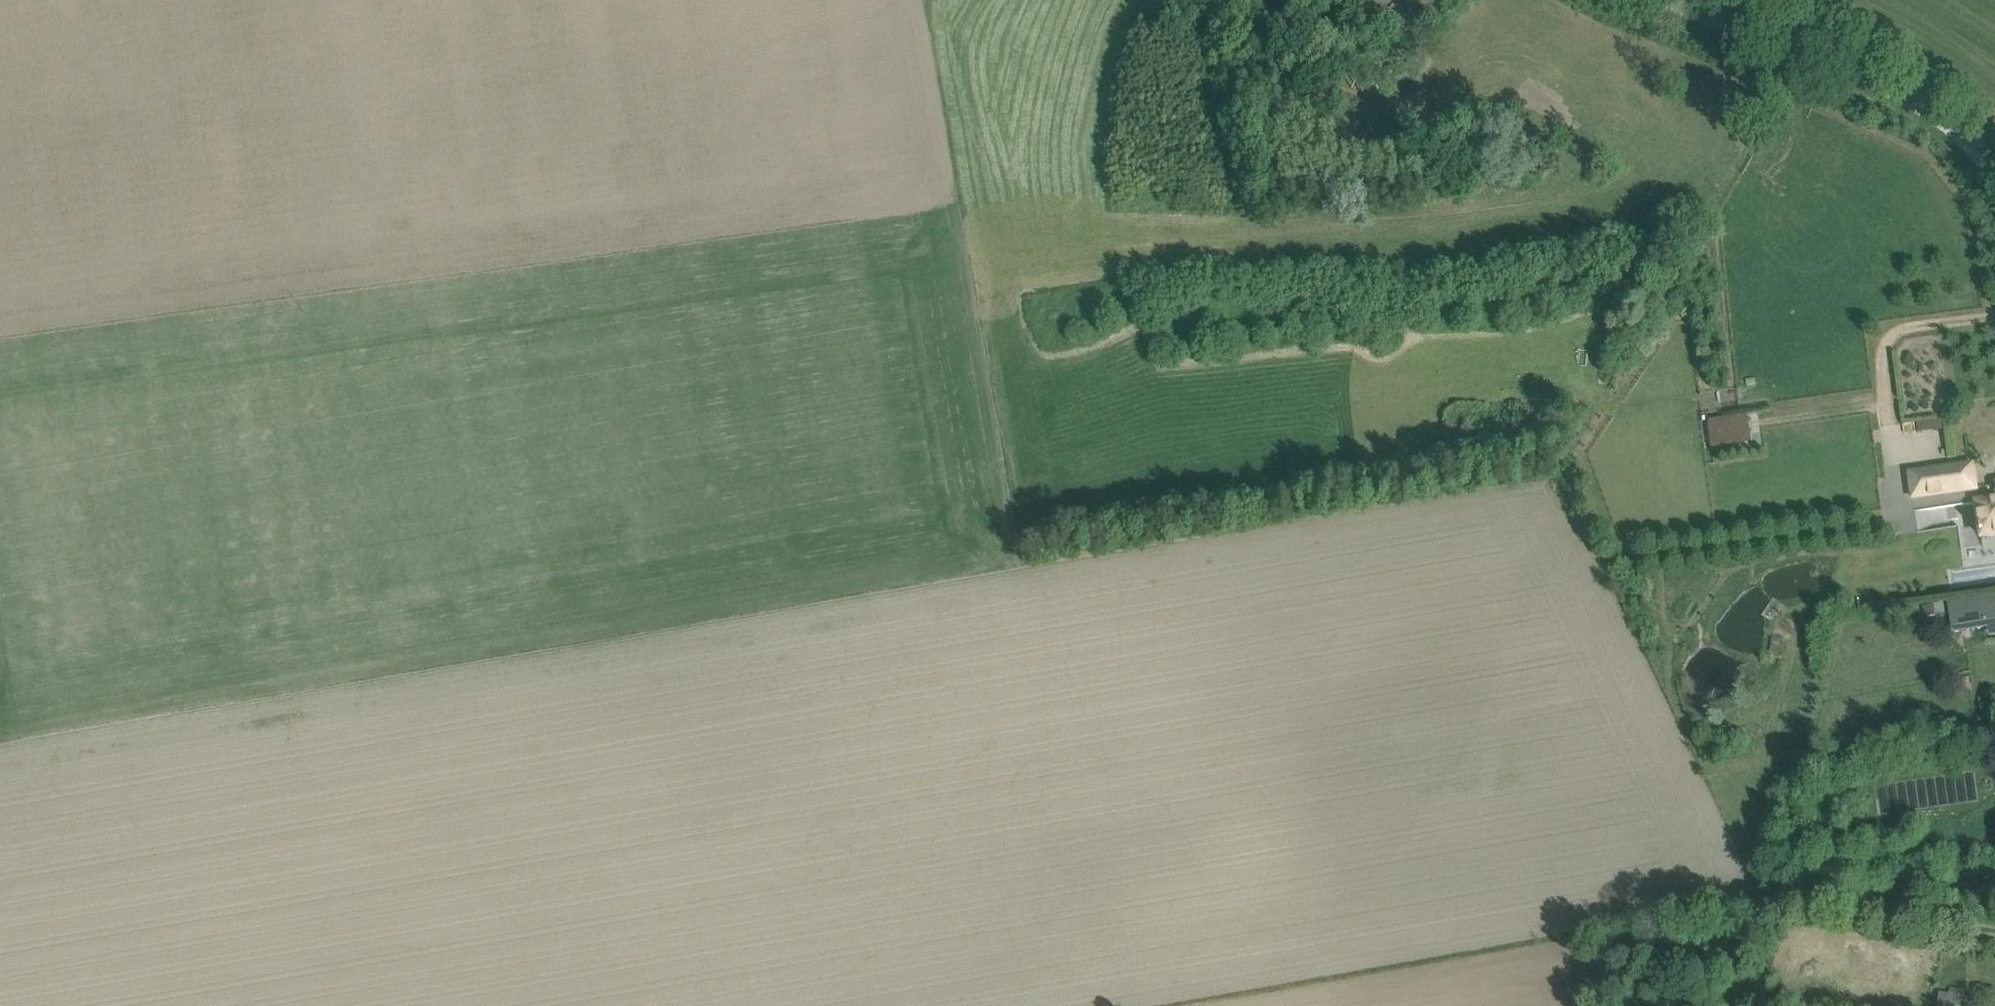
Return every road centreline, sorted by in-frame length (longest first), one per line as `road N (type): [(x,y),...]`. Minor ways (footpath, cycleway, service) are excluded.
road 1 (unclassified): [(1994,166),(1965,130),(1918,99),(1673,0)]

